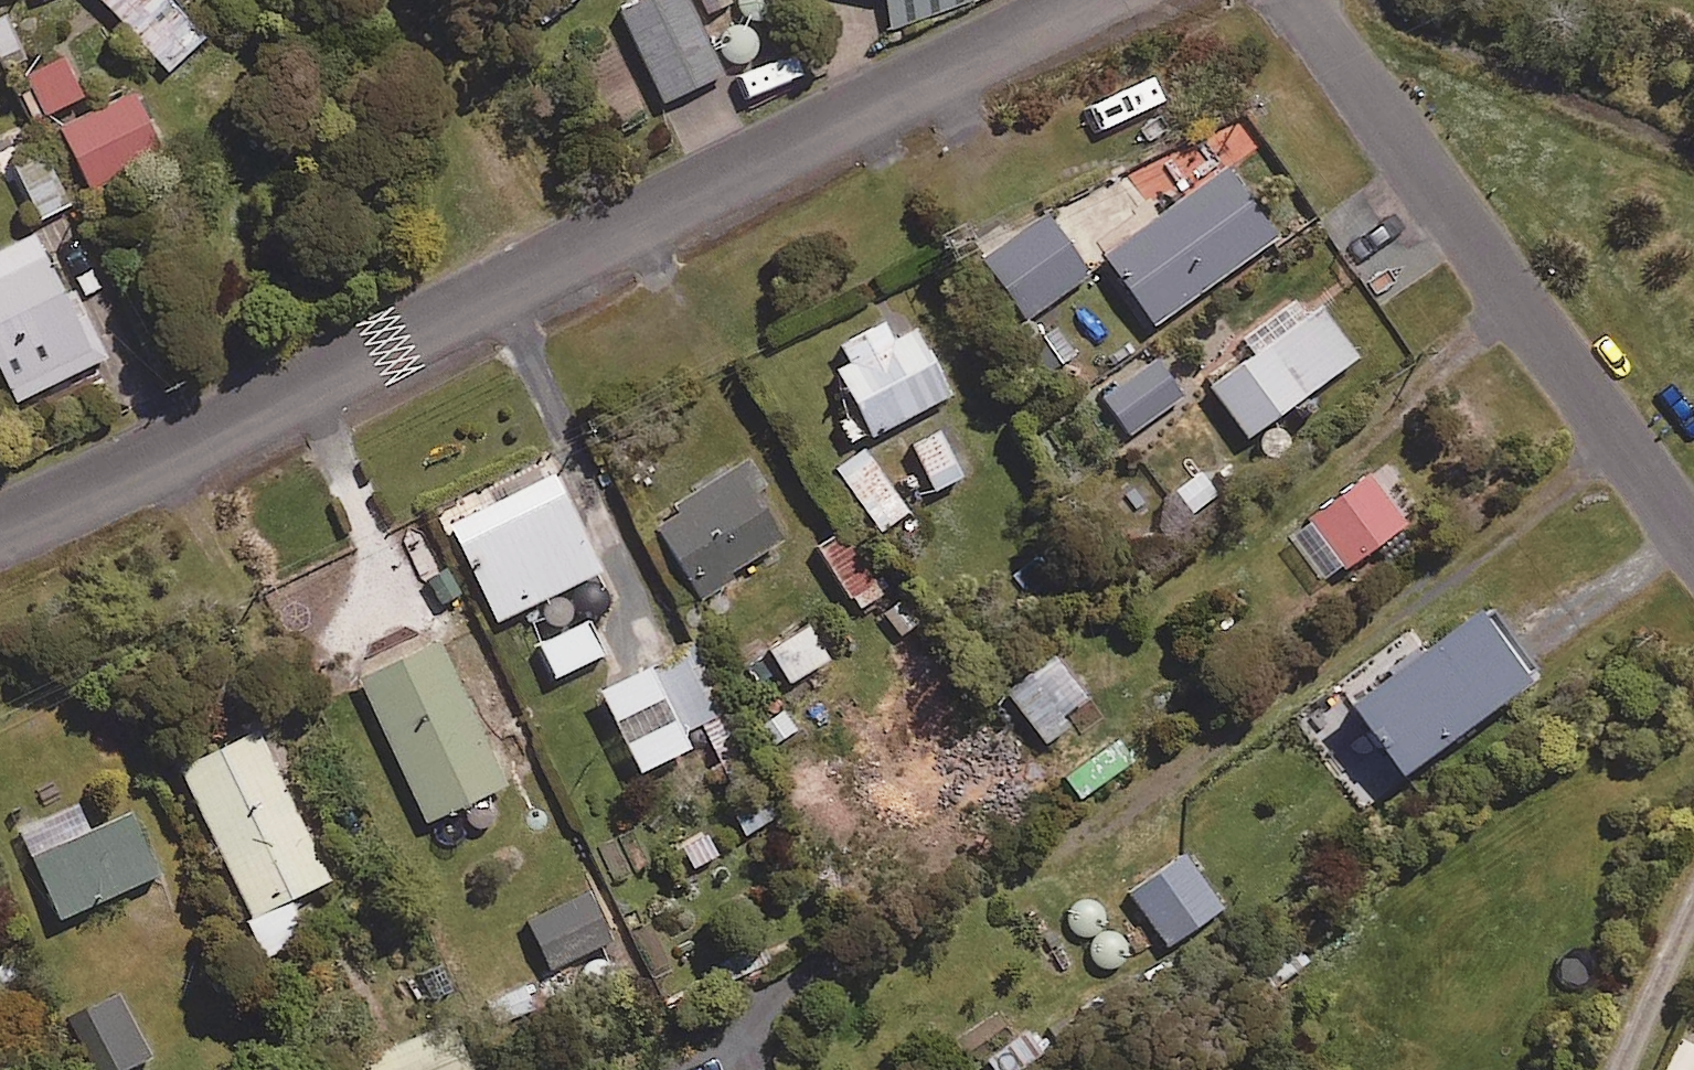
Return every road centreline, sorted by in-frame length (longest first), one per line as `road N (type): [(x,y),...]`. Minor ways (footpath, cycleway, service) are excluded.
road 1 (unclassified): [(1092,0),(75,503),(0,530)]
road 2 (residential): [(1293,0),(1693,530)]

